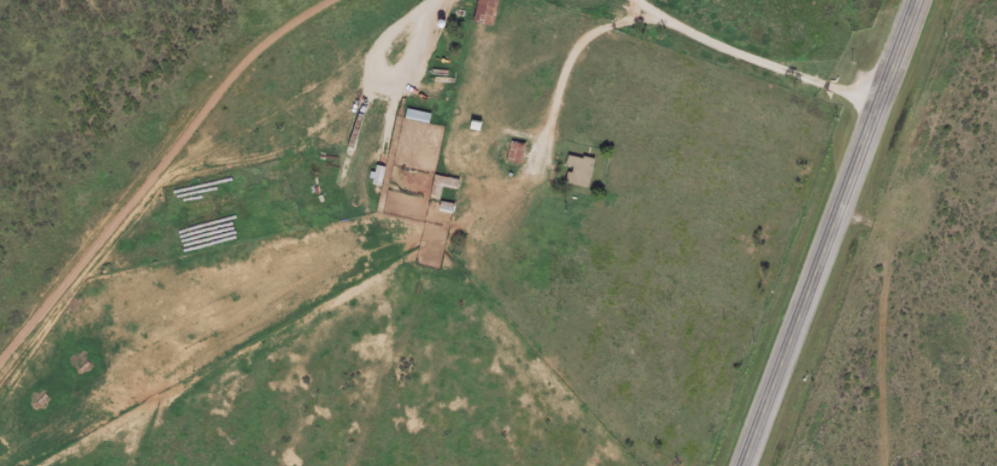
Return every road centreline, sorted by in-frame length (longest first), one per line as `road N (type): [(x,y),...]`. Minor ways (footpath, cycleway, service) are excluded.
road 1 (residential): [(0,421),(286,59),(392,0)]
road 2 (primary): [(743,465),(918,0)]
road 3 (residential): [(511,0),(877,110)]

